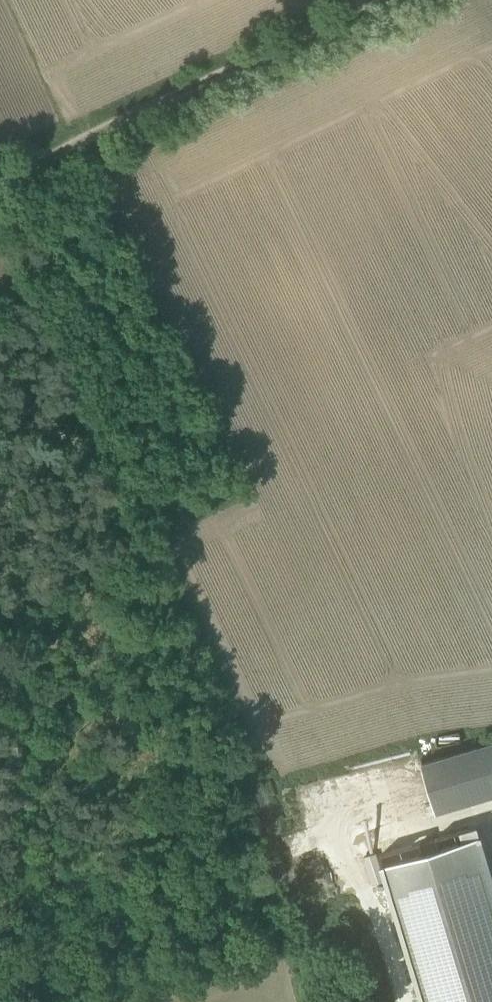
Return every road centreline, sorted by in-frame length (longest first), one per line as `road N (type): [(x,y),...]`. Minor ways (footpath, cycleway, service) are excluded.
road 1 (track): [(371,0),(0,181)]

